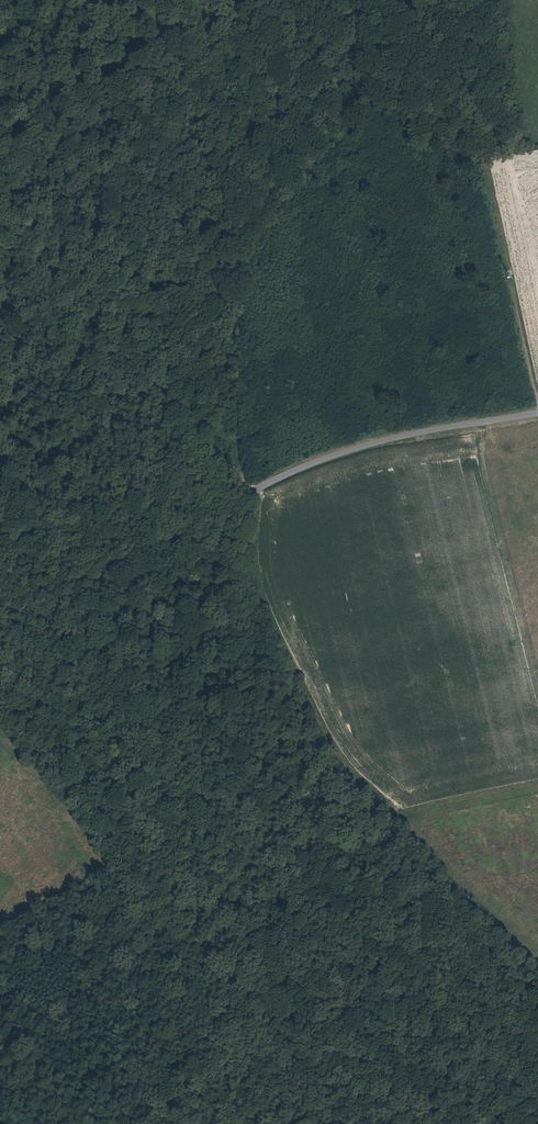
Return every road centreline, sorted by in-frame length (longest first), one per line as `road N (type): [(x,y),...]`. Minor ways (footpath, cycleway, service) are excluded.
road 1 (unclassified): [(0,604),(137,562),(316,461),(420,432),(537,413)]
road 2 (track): [(0,263),(260,489)]

